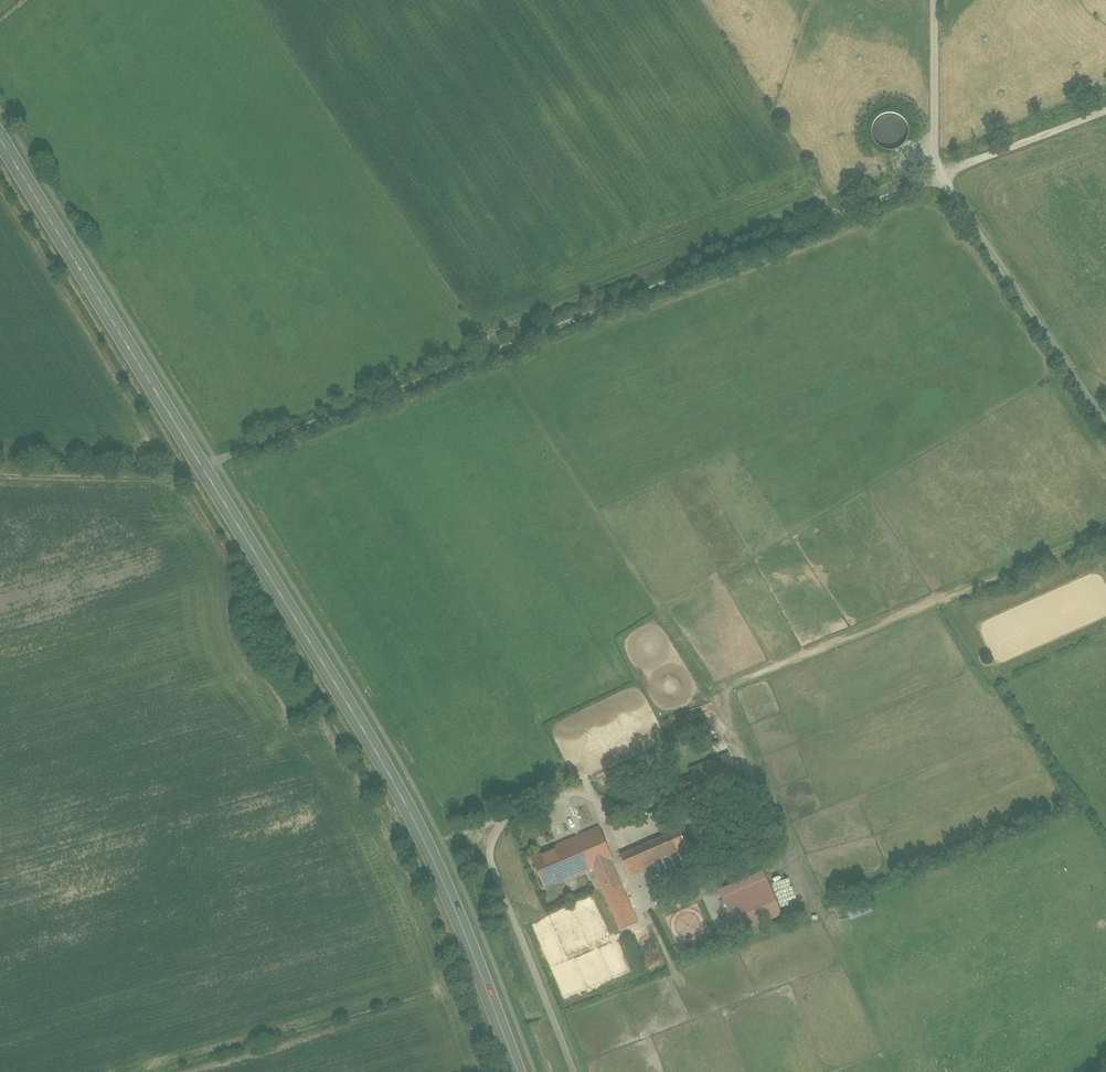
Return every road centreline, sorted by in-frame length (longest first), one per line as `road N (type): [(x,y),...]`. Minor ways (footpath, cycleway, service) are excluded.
road 1 (primary): [(0,143),(397,786),(444,880),(519,1071)]
road 2 (track): [(203,469),(1105,110)]
road 3 (track): [(1105,534),(737,682),(708,708),(724,748)]
road 4 (residential): [(933,0),(937,169),(1105,427)]
road 5 (track): [(203,469),(164,479),(0,476)]

